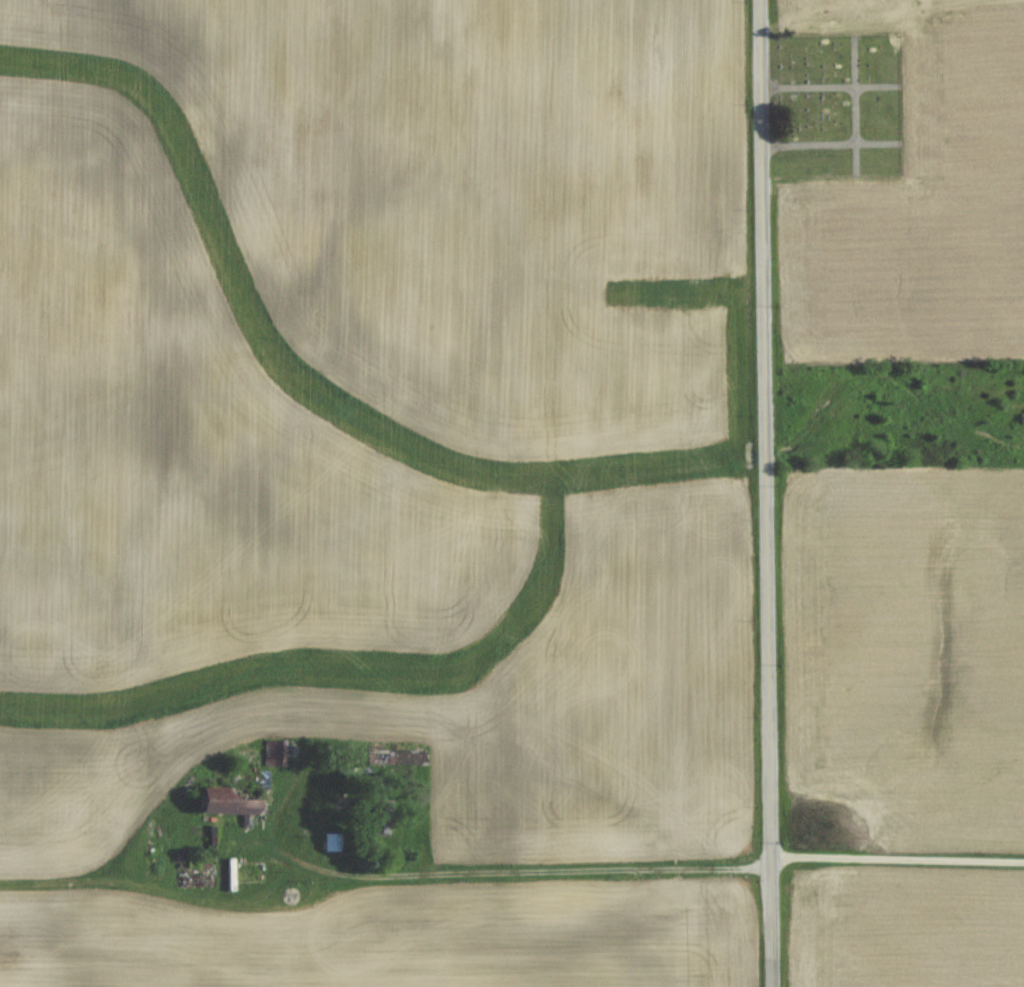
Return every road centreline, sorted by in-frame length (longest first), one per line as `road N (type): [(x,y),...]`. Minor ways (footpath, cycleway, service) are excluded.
road 1 (secondary): [(774,986),(761,0)]

